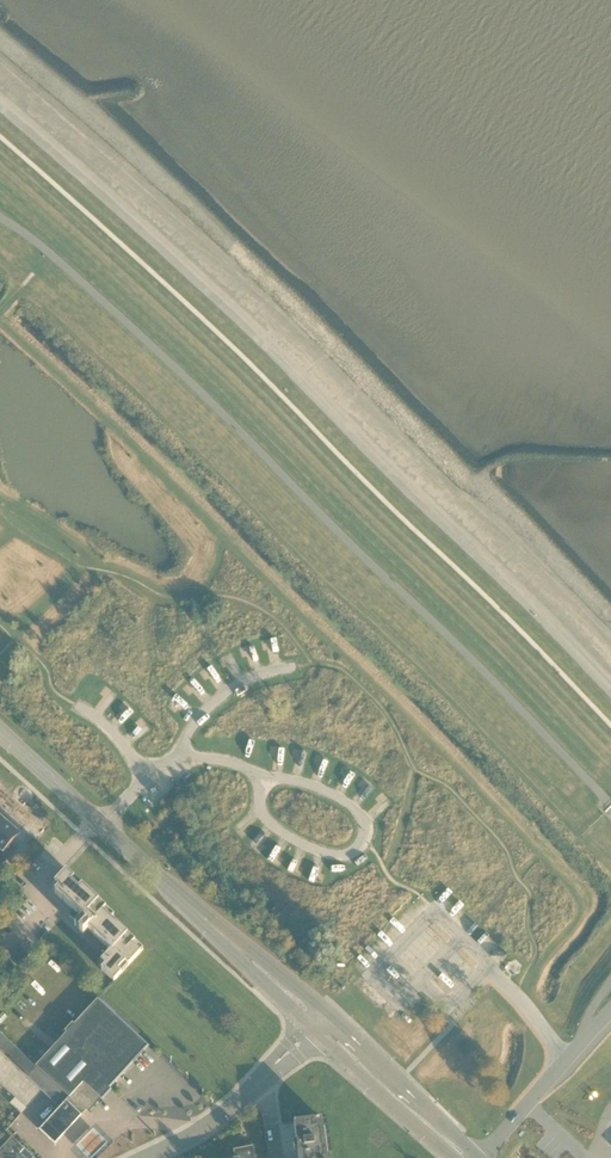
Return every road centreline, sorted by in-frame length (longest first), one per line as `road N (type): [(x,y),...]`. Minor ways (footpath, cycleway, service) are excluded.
road 1 (tertiary): [(319,1022),(100,823)]
road 2 (tertiary): [(468,1157),(319,1022)]
road 3 (tertiary): [(100,823),(0,734)]
road 4 (unclassified): [(154,1154),(202,1130),(254,1087)]

